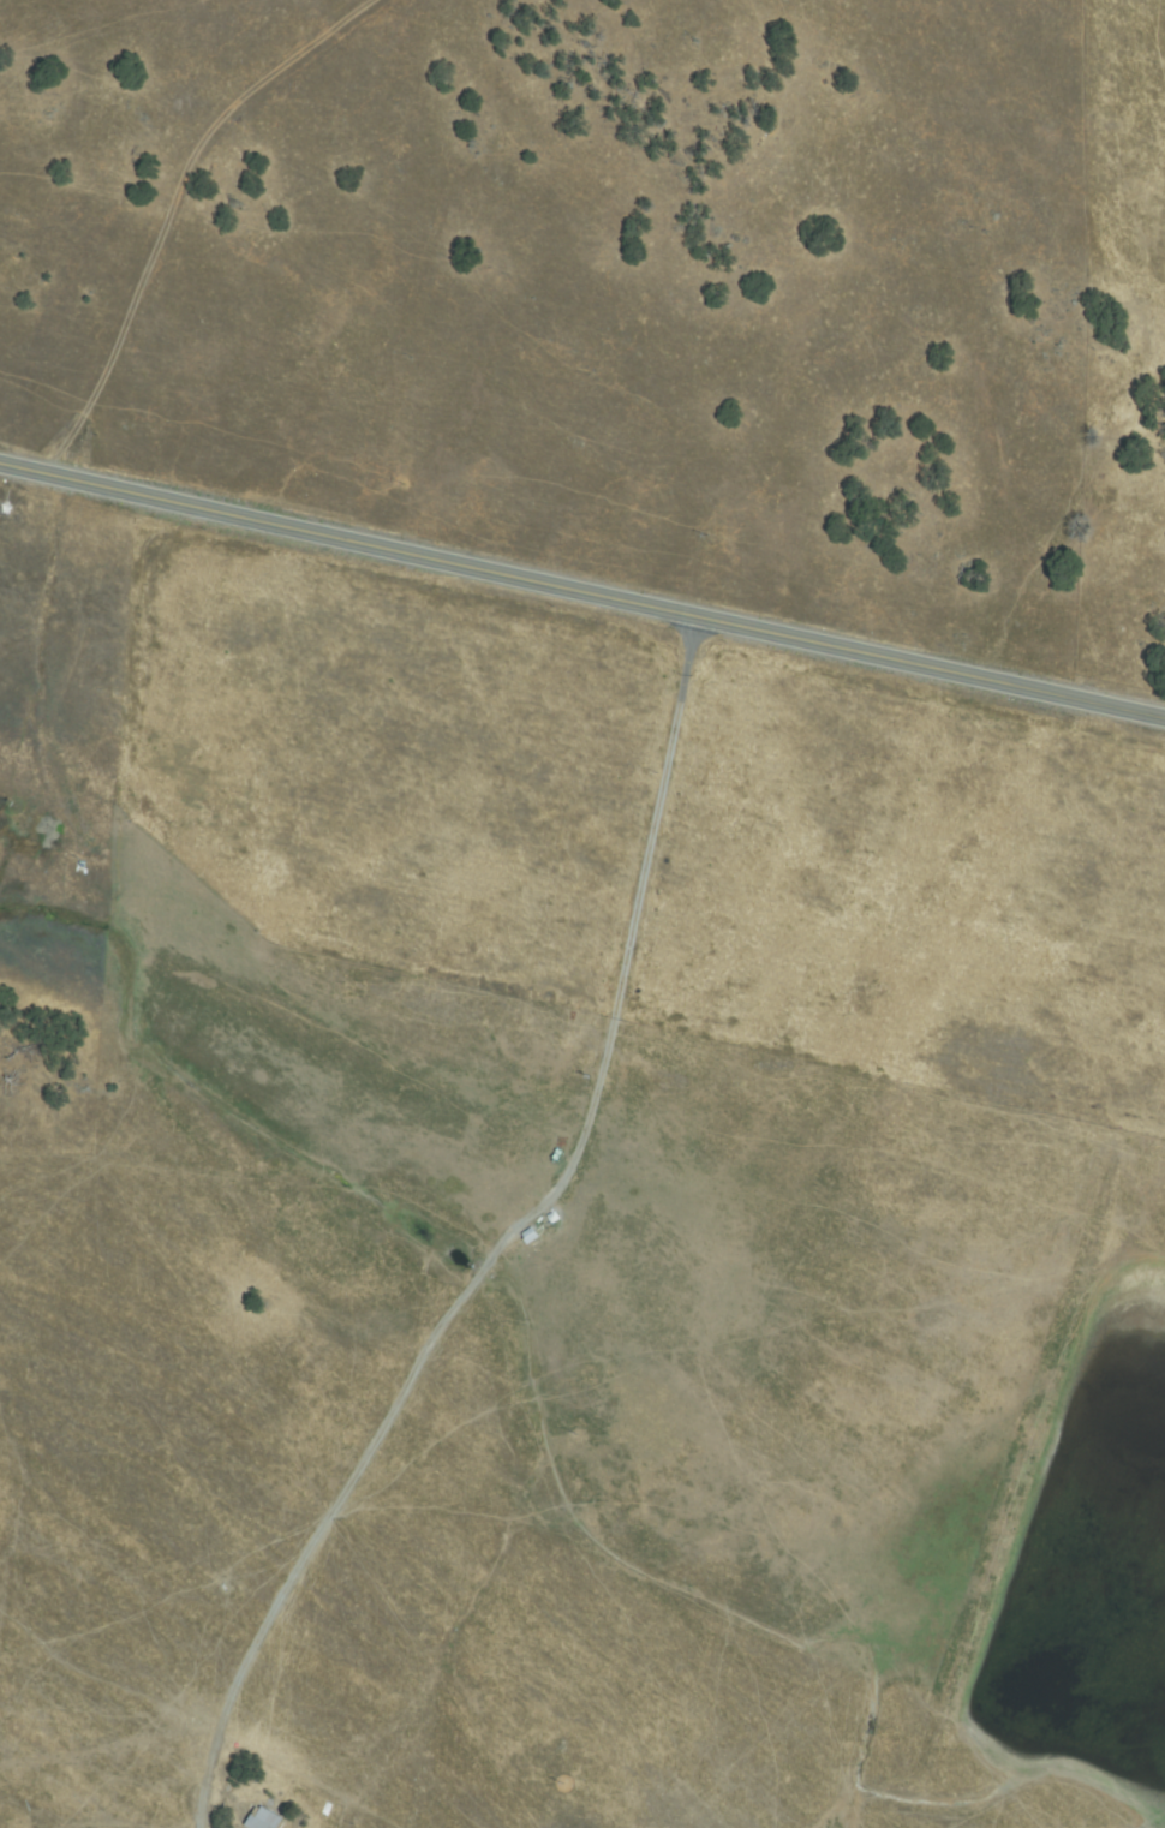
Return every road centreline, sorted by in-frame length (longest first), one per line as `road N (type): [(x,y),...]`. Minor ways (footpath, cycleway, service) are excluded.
road 1 (residential): [(201,1827),(198,1781),(227,1699),(423,1346),(510,1230),(551,1202),(568,1175),(591,1112),(695,613)]
road 2 (primary): [(1164,714),(0,462)]
road 3 (residential): [(59,476),(115,376),(220,130),(380,0)]

